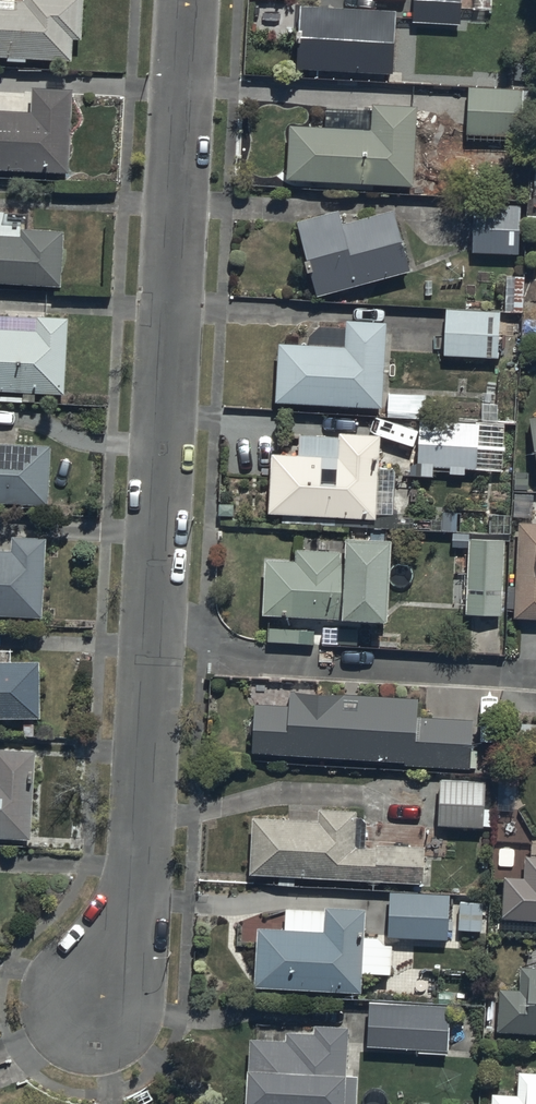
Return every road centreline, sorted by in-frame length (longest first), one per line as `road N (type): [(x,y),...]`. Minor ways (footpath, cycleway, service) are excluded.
road 1 (residential): [(187,0),(135,938),(90,1008)]

